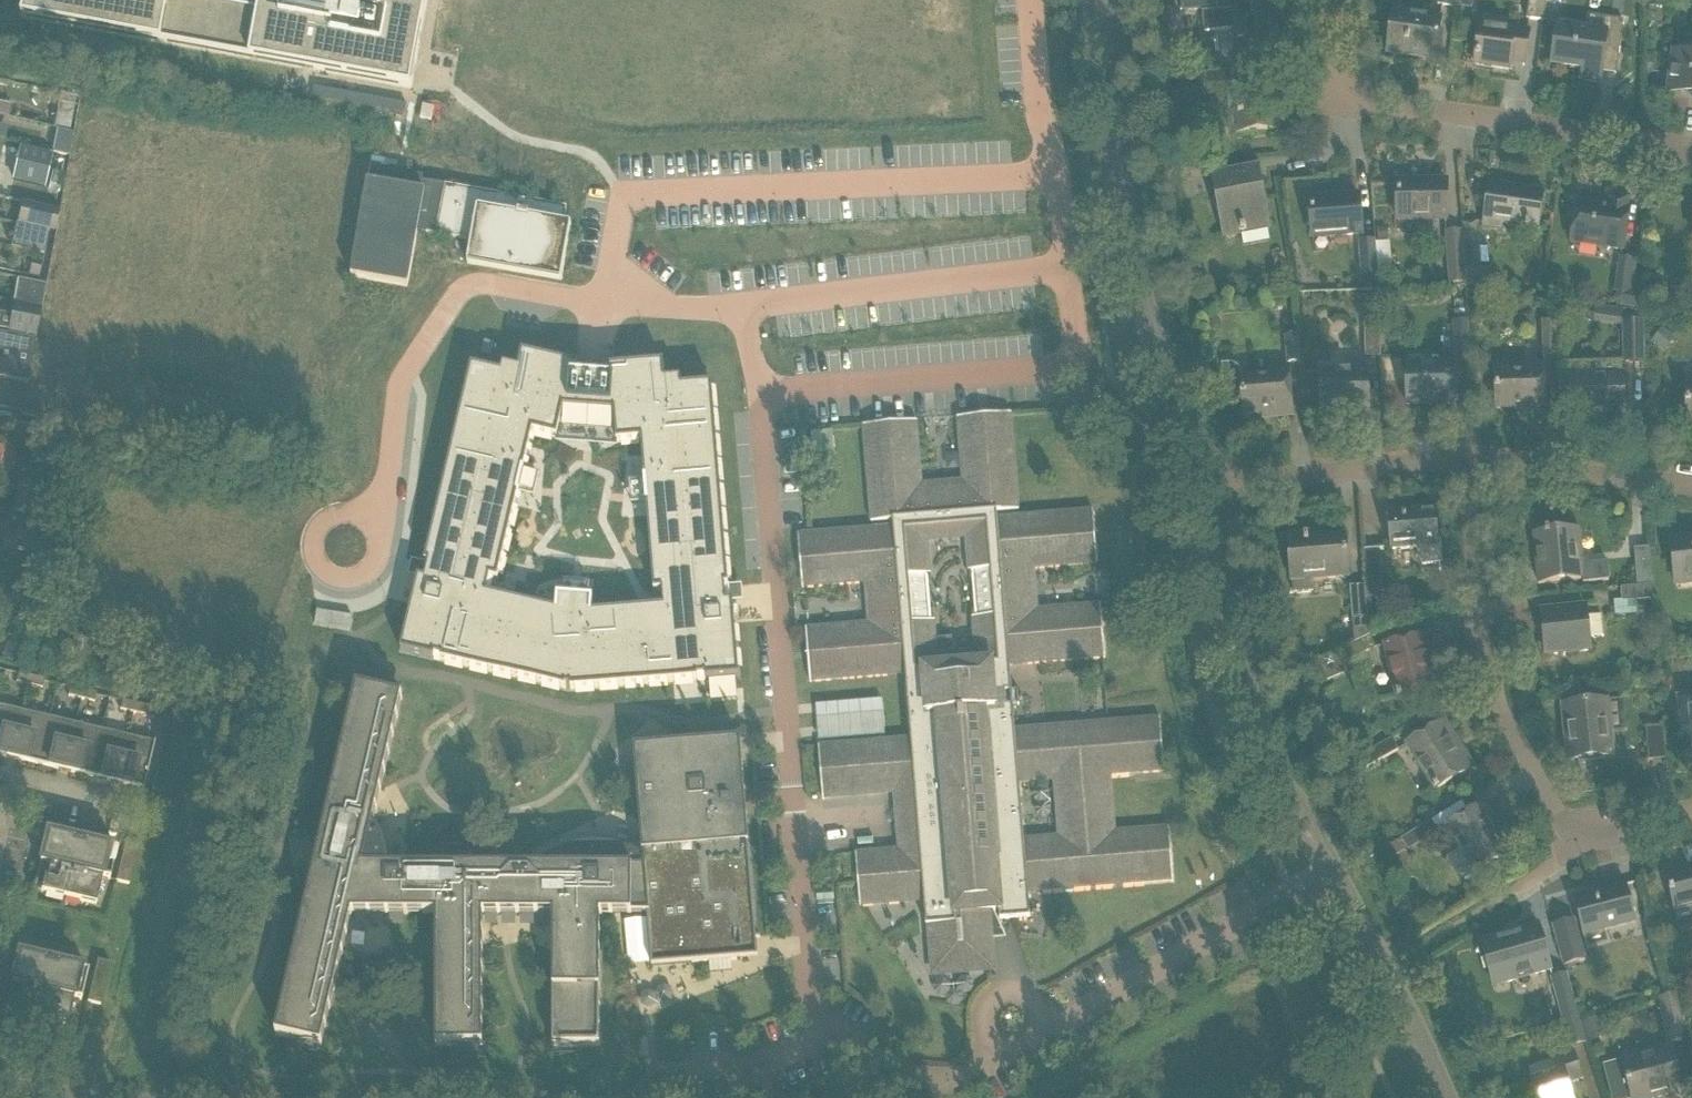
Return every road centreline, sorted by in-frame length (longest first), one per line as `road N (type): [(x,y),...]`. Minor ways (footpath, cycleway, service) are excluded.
road 1 (tertiary): [(1439,1097),(1382,951),(1288,777),(1211,481)]
road 2 (unclassified): [(1691,788),(1599,814),(1569,801),(1476,594),(1476,436)]
road 3 (tertiary): [(1211,481),(1136,220),(1109,0)]
road 4 (unclassified): [(1691,153),(1632,135),(1366,102),(1323,56),(1325,0)]
road 5 (unclassified): [(1211,481),(1349,441),(1476,436)]
road 6 (unclassified): [(1476,436),(1691,444)]
road 7 (residential): [(122,810),(0,786)]

